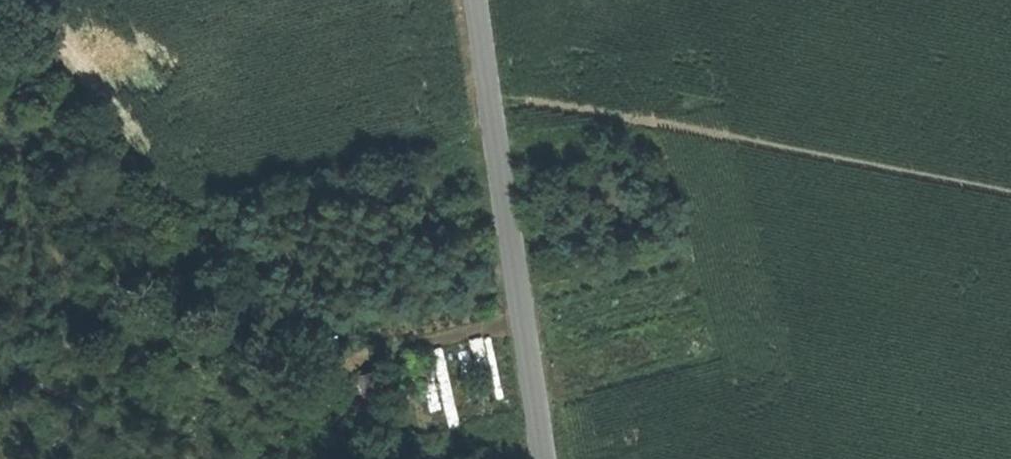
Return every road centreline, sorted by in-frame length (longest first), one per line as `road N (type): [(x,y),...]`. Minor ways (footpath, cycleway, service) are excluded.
road 1 (unclassified): [(475,0),(540,458)]

